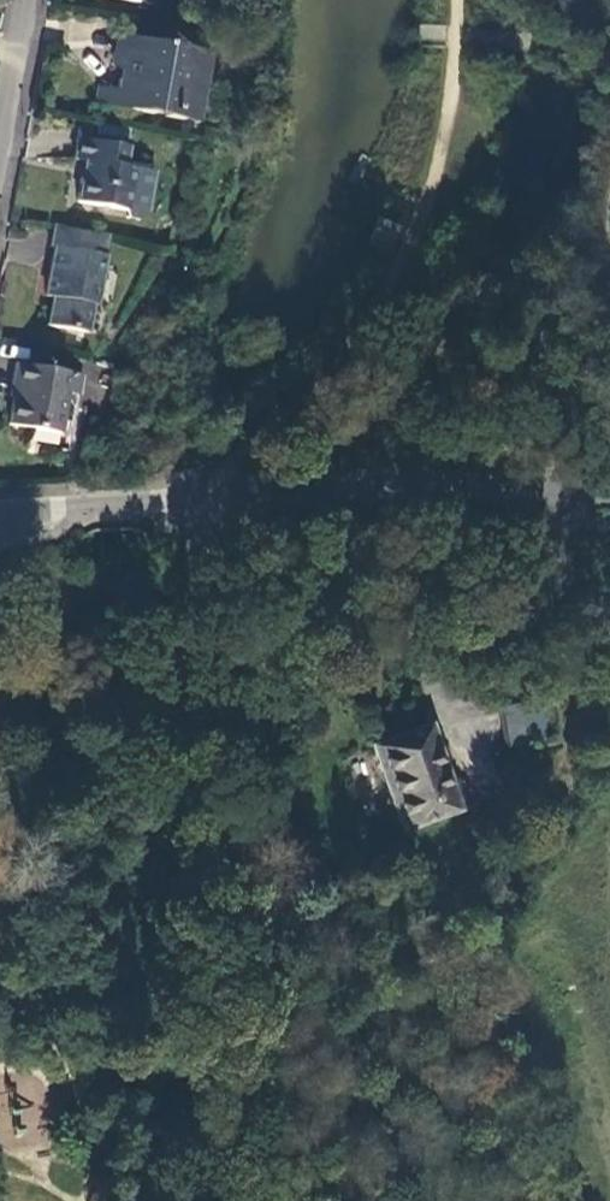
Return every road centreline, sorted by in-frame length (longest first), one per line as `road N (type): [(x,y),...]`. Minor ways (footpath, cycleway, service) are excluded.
road 1 (tertiary): [(609,489),(492,477),(377,480),(0,518)]
road 2 (residential): [(0,136),(26,0)]

